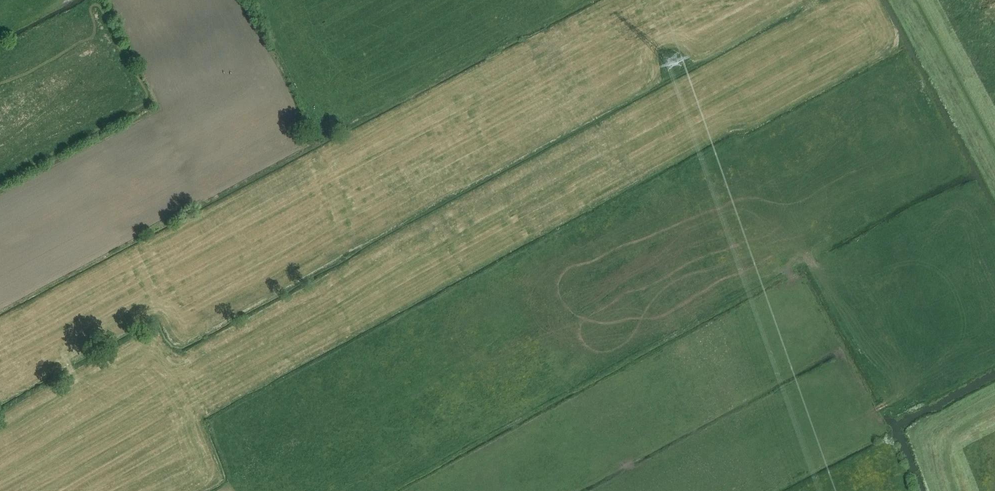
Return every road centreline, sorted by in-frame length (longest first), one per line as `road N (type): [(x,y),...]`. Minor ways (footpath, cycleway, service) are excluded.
road 1 (track): [(913,0),(994,154)]

